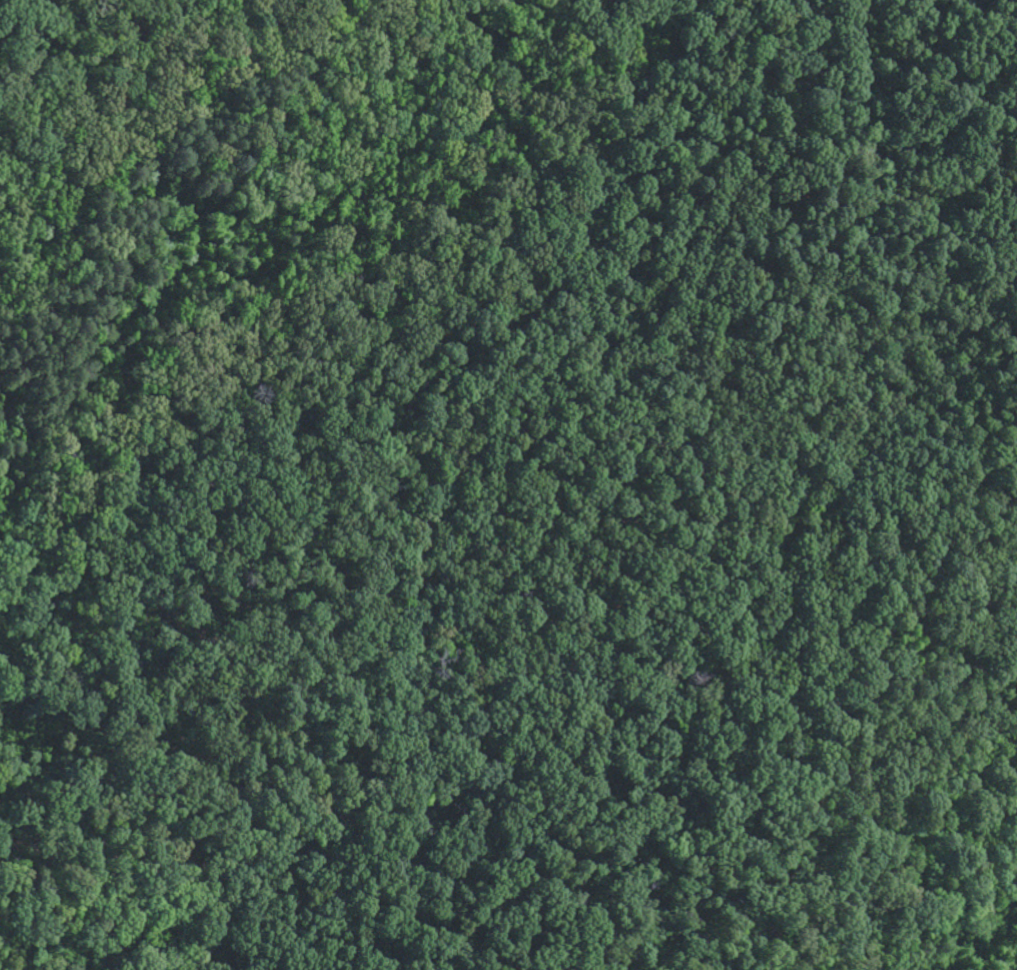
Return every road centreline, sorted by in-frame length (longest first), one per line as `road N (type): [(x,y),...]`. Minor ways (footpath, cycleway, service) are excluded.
road 1 (residential): [(521,757),(526,697),(558,592),(600,510),(674,449),(812,386),(1016,329)]

